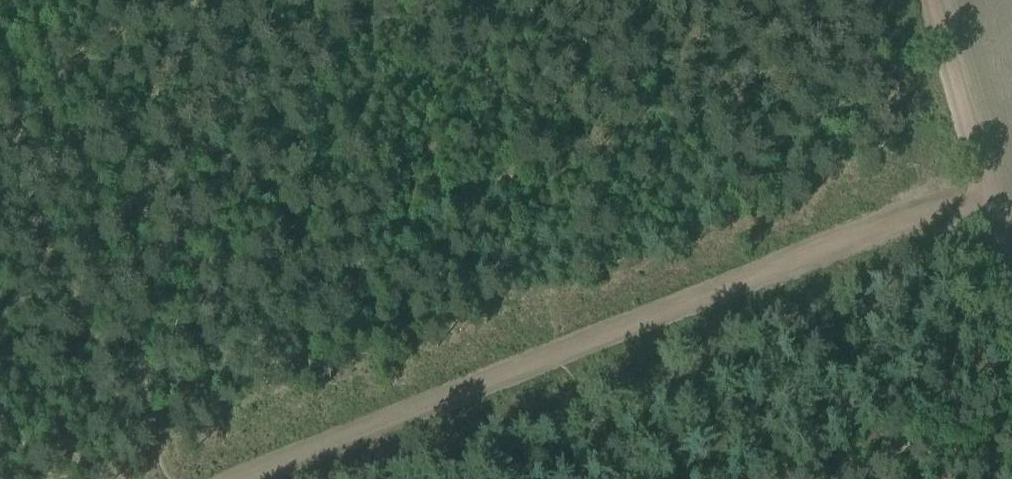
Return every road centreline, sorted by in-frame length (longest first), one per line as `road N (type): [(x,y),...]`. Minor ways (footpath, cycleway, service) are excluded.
road 1 (track): [(176,478),(32,0)]
road 2 (track): [(586,342),(990,180)]
road 3 (track): [(242,478),(586,342)]
road 4 (track): [(940,0),(990,180)]
road 5 (track): [(625,478),(586,342)]

